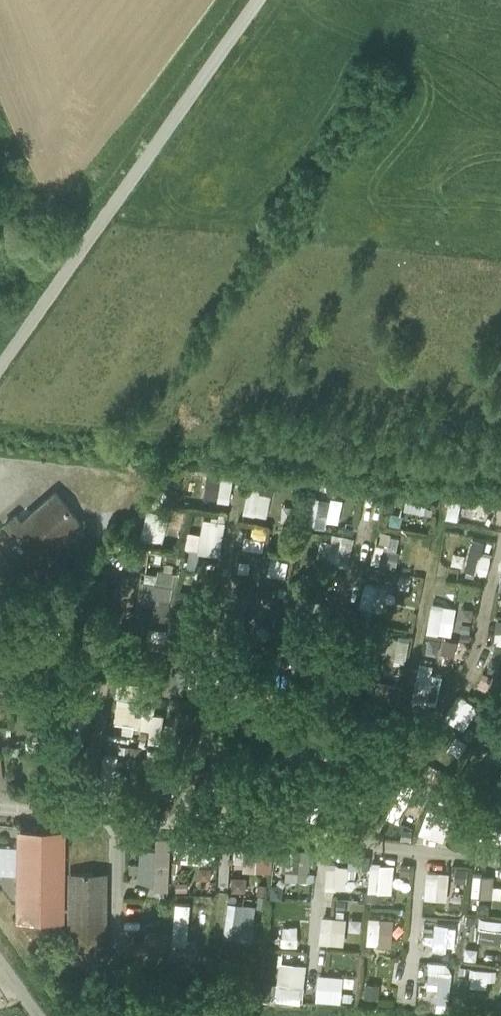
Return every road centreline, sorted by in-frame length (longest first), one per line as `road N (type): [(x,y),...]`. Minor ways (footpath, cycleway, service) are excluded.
road 1 (track): [(257,0),(0,367)]

